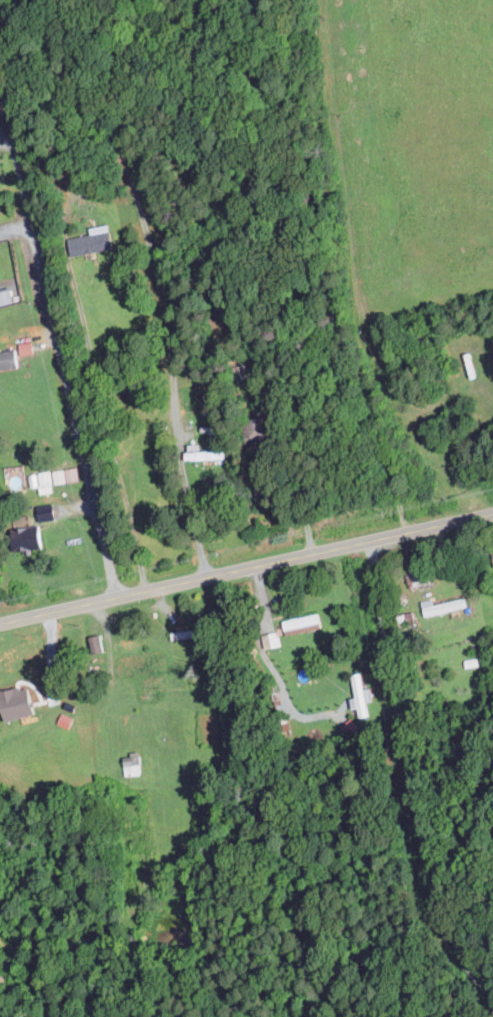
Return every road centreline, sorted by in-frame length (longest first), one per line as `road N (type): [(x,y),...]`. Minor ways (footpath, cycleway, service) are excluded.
road 1 (tertiary): [(492,514),(0,623)]

